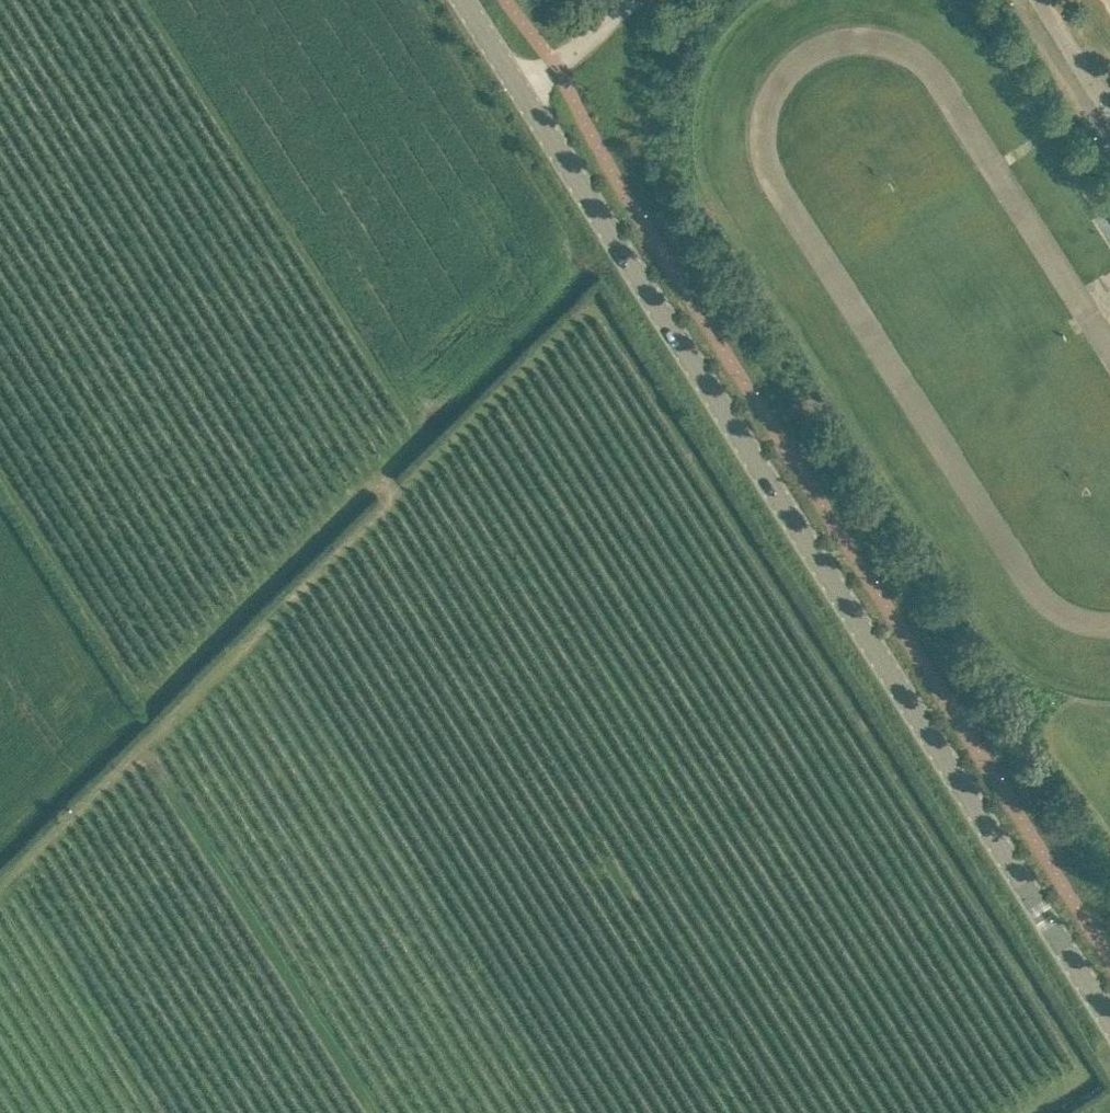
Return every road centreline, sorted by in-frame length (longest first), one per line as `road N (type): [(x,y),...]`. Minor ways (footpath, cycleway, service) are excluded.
road 1 (tertiary): [(1109,1020),(464,0)]

